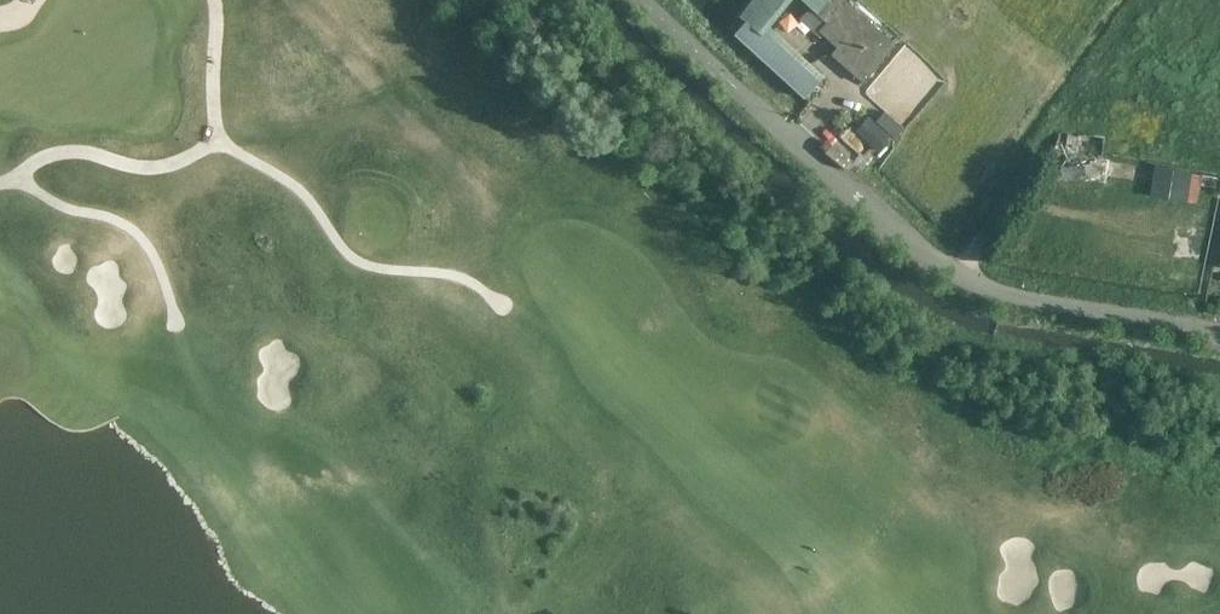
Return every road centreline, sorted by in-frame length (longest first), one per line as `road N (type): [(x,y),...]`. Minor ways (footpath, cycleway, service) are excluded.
road 1 (unclassified): [(1219,328),(1009,294),(934,267),(731,81)]
road 2 (track): [(1093,73),(955,277)]

